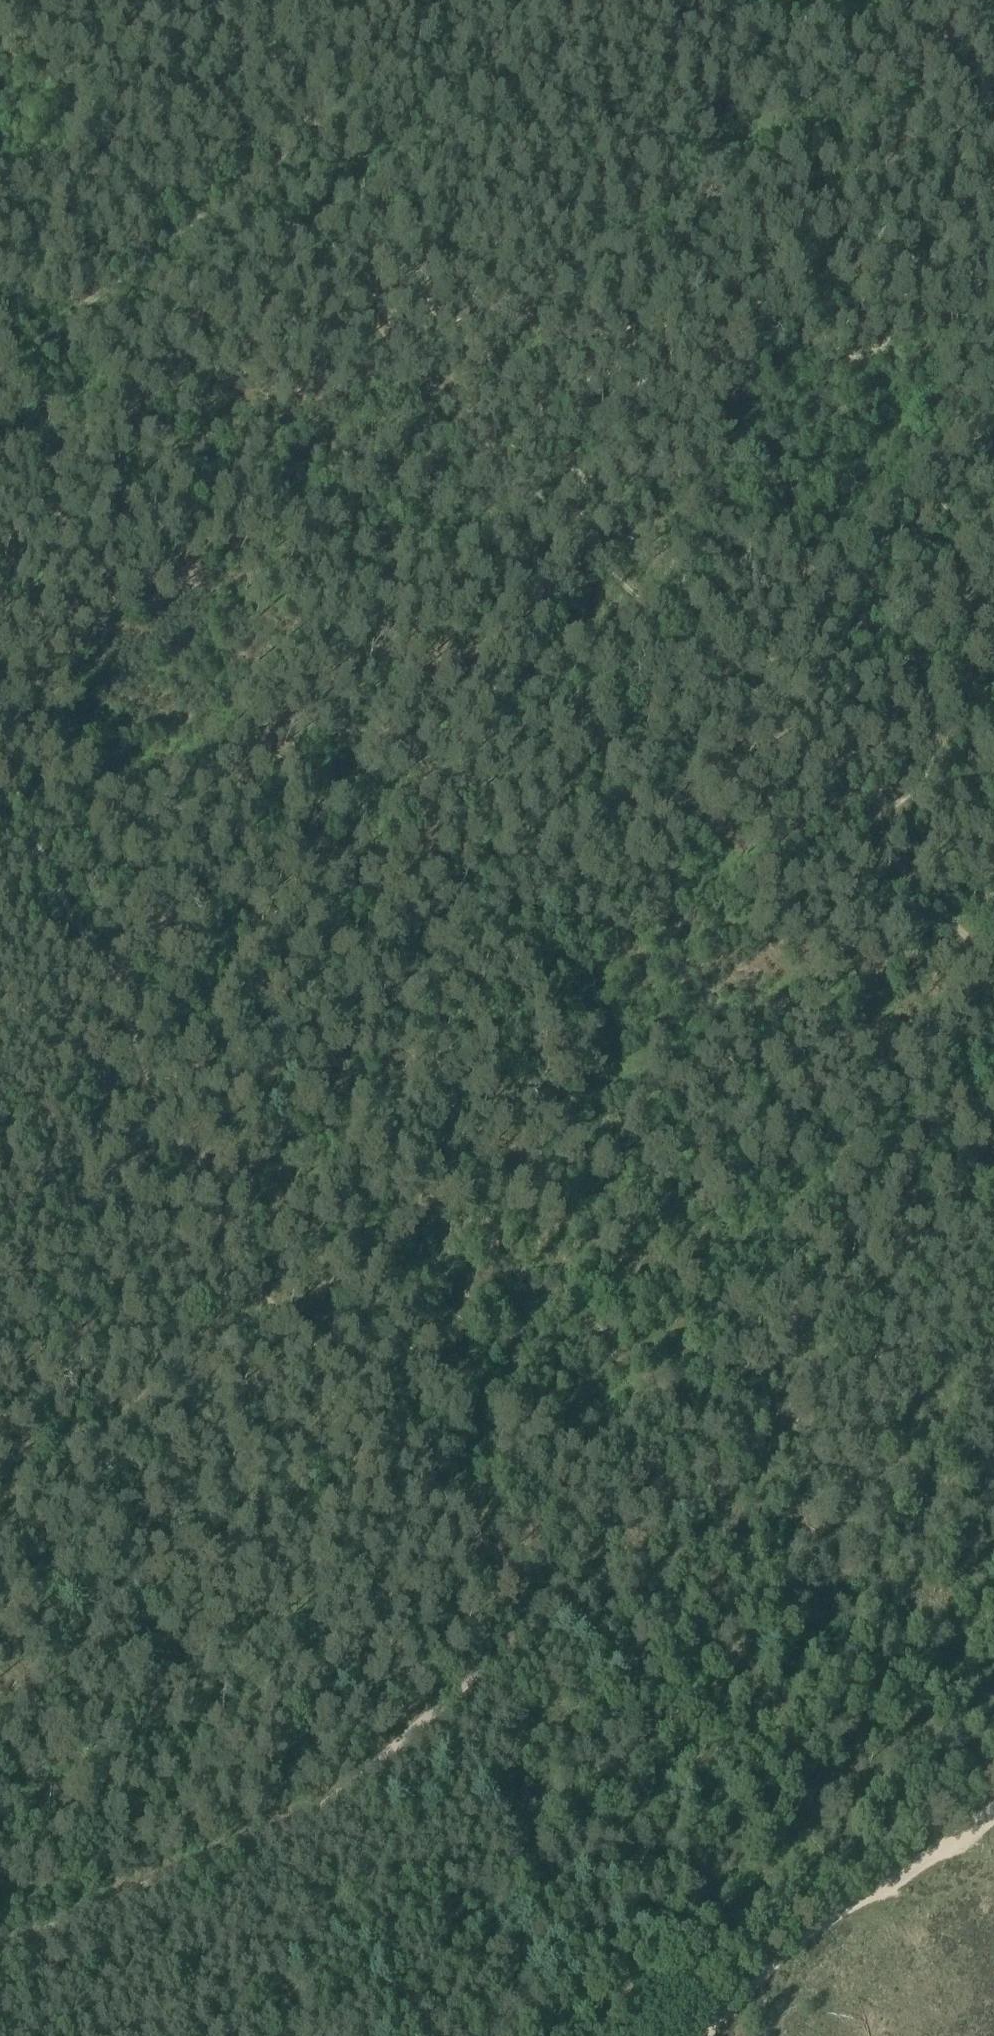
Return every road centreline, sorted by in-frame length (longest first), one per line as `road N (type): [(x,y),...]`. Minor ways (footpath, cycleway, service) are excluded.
road 1 (track): [(0,1939),(284,1816),(353,1770),(492,1647),(526,1606),(524,1581),(285,1313)]
road 2 (track): [(870,823),(650,610),(239,185)]
road 3 (track): [(285,1313),(174,1135),(130,1003),(41,864),(0,776)]
road 4 (track): [(993,1804),(768,1971),(699,2035)]
road 5 (track): [(0,363),(239,185)]
road 6 (track): [(993,961),(870,823)]

